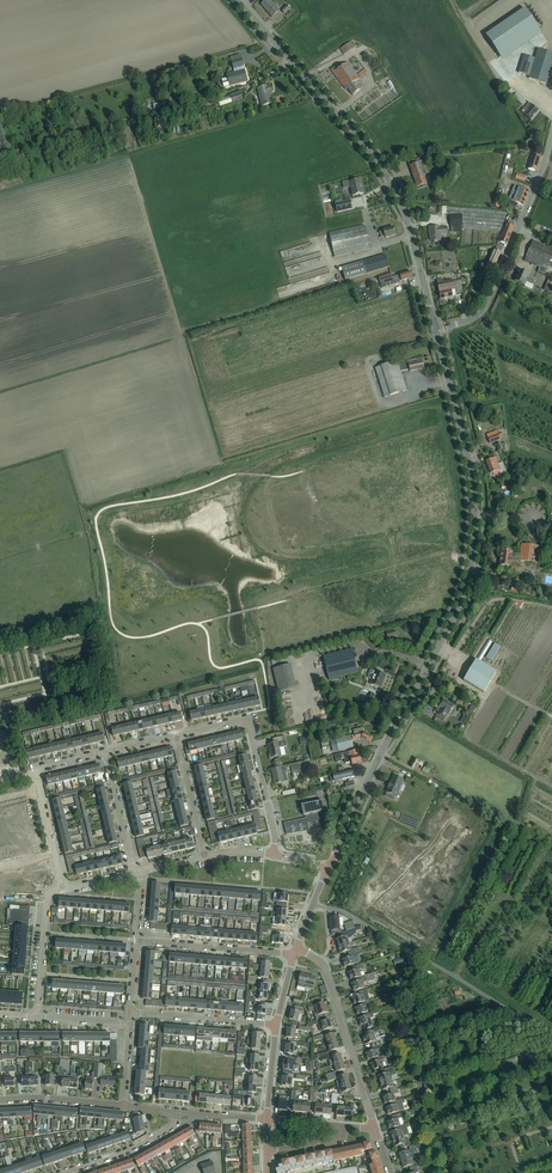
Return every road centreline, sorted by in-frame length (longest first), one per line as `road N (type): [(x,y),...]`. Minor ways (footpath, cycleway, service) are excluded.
road 1 (tertiary): [(380,754),(459,608),(474,547),(468,457),(436,330)]
road 2 (tertiary): [(436,330),(409,226),(381,167),(237,0)]
road 3 (unclassified): [(551,1036),(343,911),(313,904)]
road 4 (unclassified): [(436,330),(486,308),(551,139)]
road 5 (residential): [(375,1130),(326,970),(296,948)]
road 6 (residential): [(178,734),(236,721),(251,729),(273,855)]
road 7 (residential): [(63,889),(37,775),(43,766),(105,751)]
road 8 (residential): [(294,955),(137,939)]
road 9 (residential): [(276,1025),(131,1013)]
road 10 (unclassified): [(508,821),(380,754)]
road 11 (residential): [(178,1111),(174,1126),(128,1151),(62,1172)]
road 12 (residential): [(38,1017),(46,901),(63,889)]
road 13 (residential): [(205,857),(178,734)]
road 14 (tertiary): [(329,868),(380,754)]
road 15 (residential): [(133,872),(105,751)]
road 16 (residential): [(123,1105),(0,1100)]

